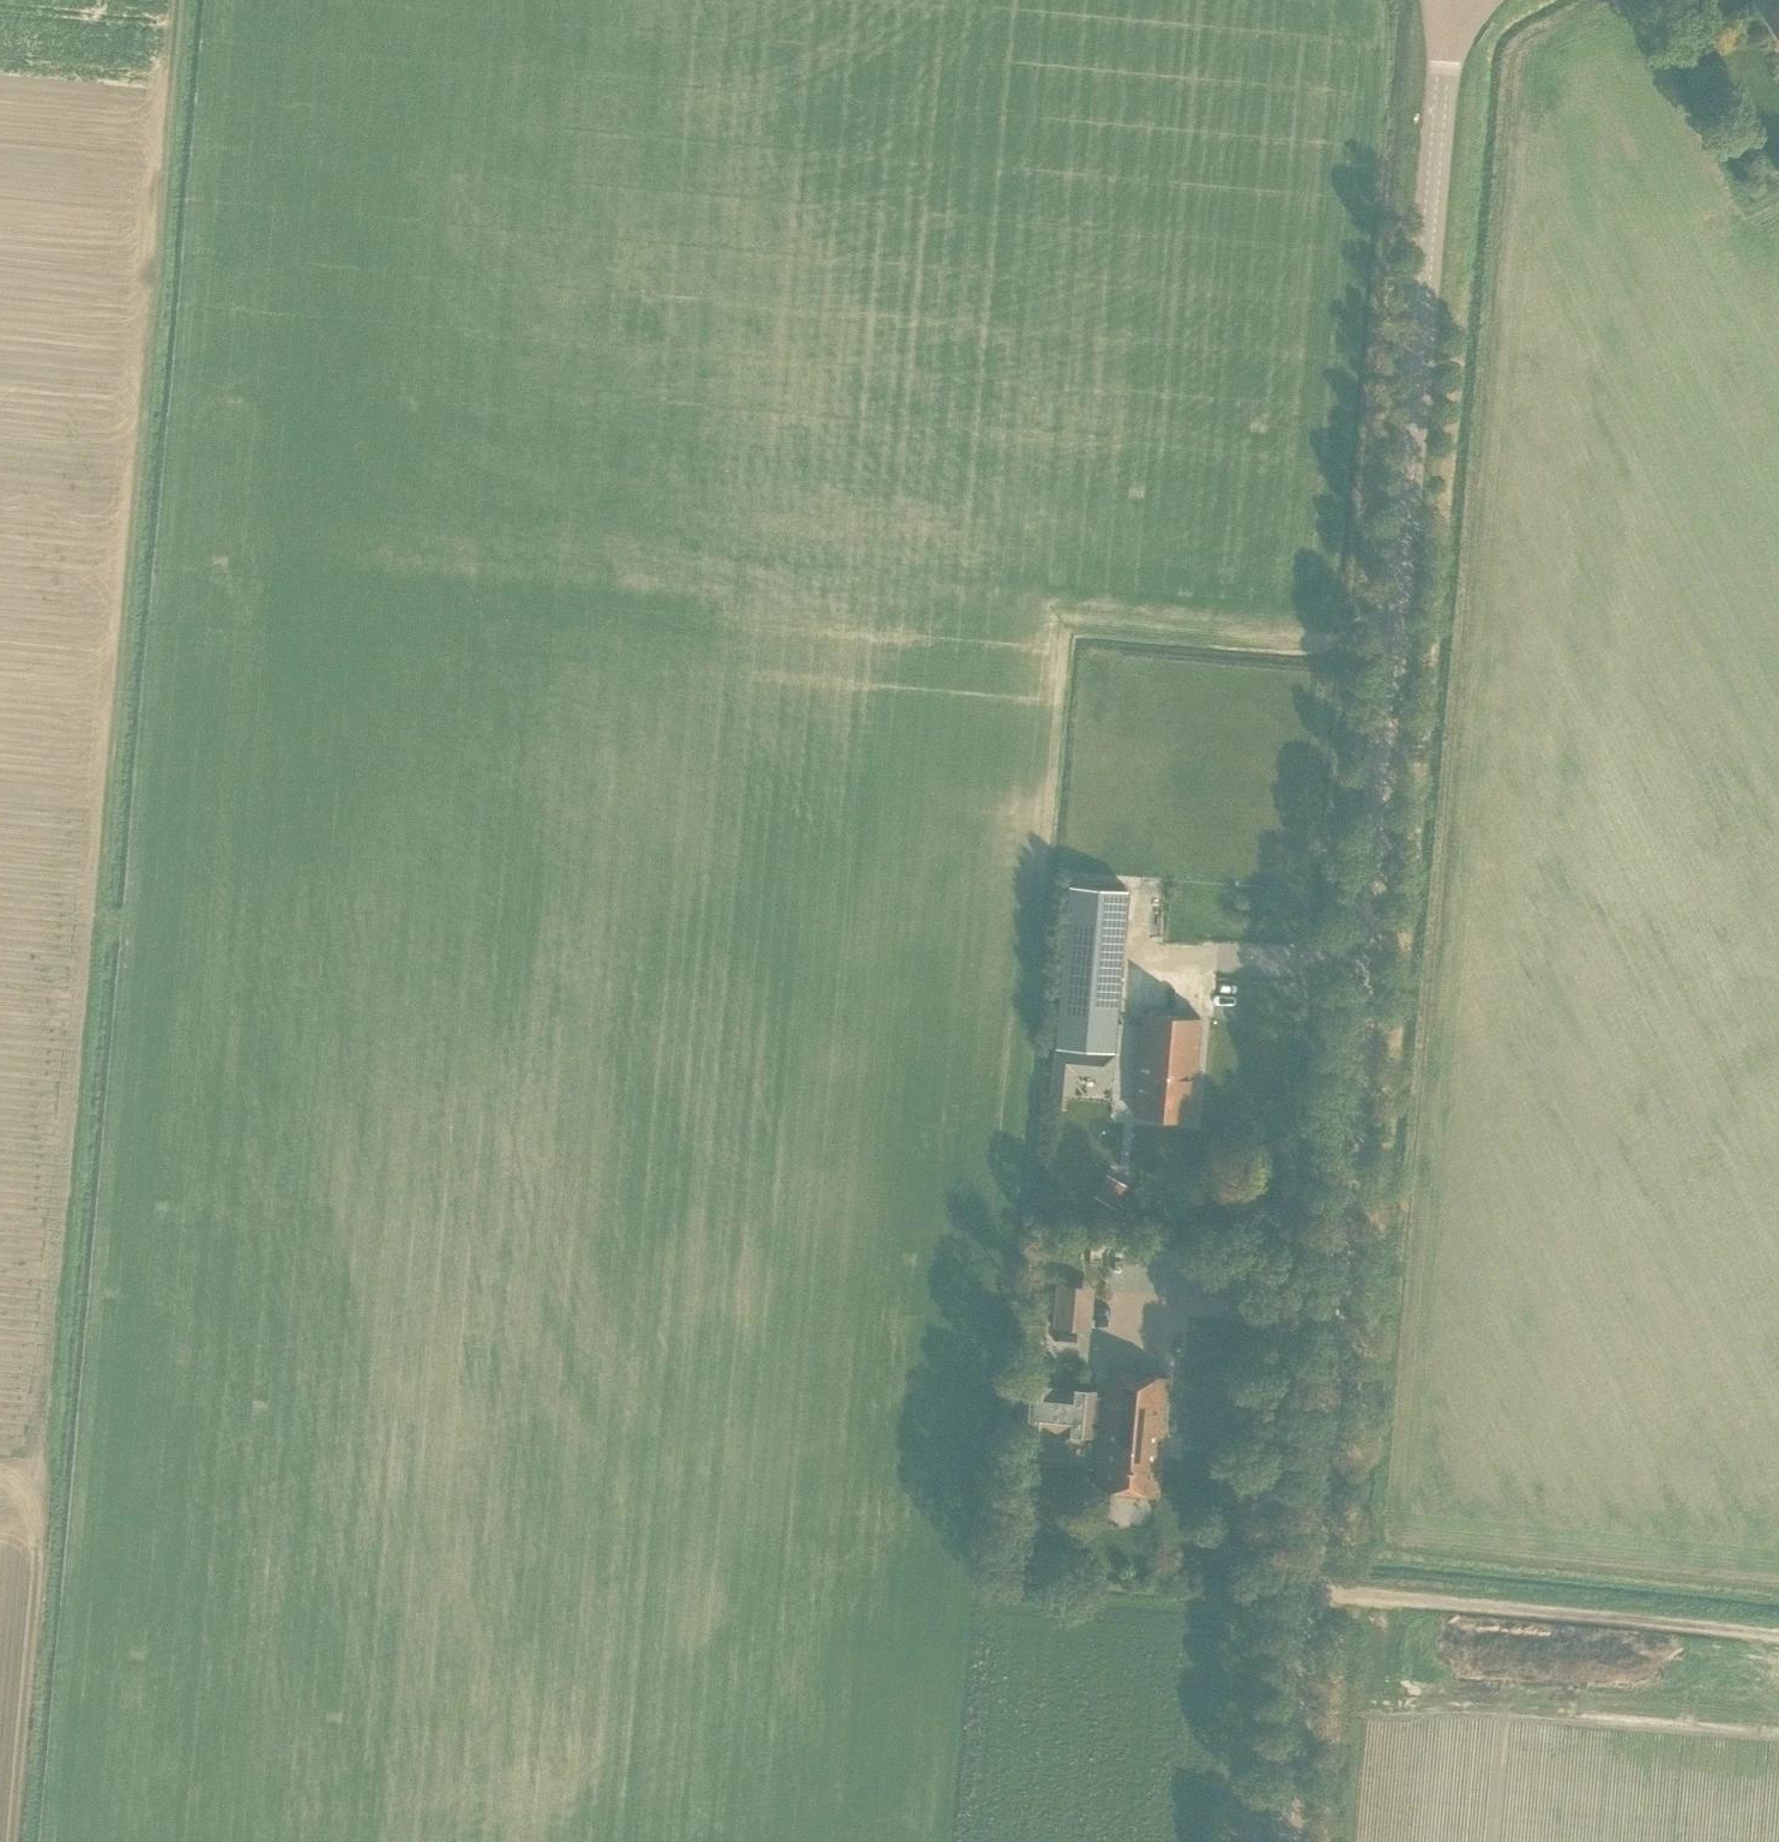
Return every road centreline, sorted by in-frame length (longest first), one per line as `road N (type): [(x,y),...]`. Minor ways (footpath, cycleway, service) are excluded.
road 1 (tertiary): [(1281,1841),(1452,0)]

